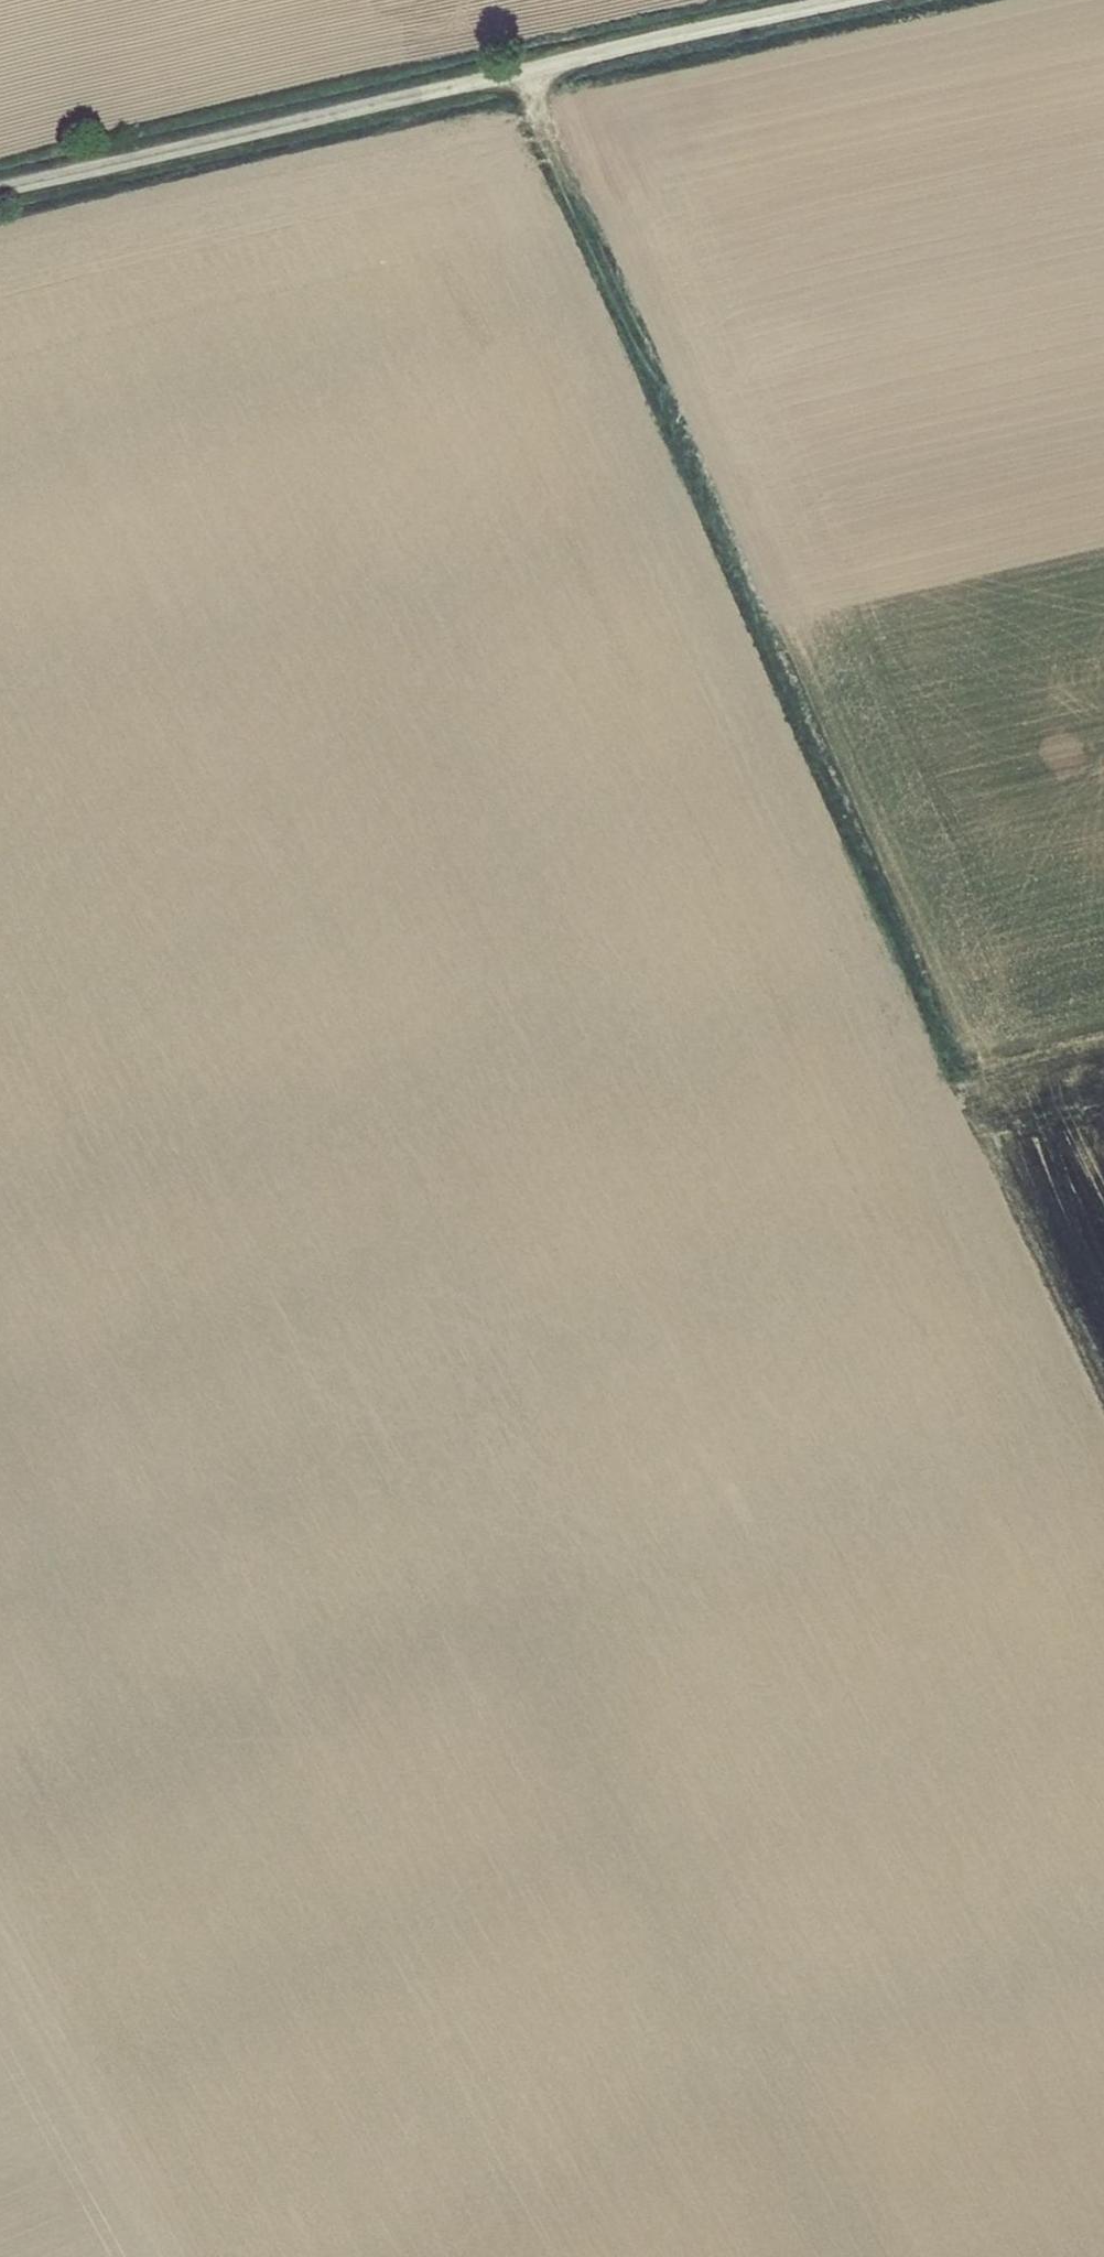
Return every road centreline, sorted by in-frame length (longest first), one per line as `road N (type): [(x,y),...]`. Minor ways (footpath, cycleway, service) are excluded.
road 1 (unclassified): [(0,189),(854,0)]

